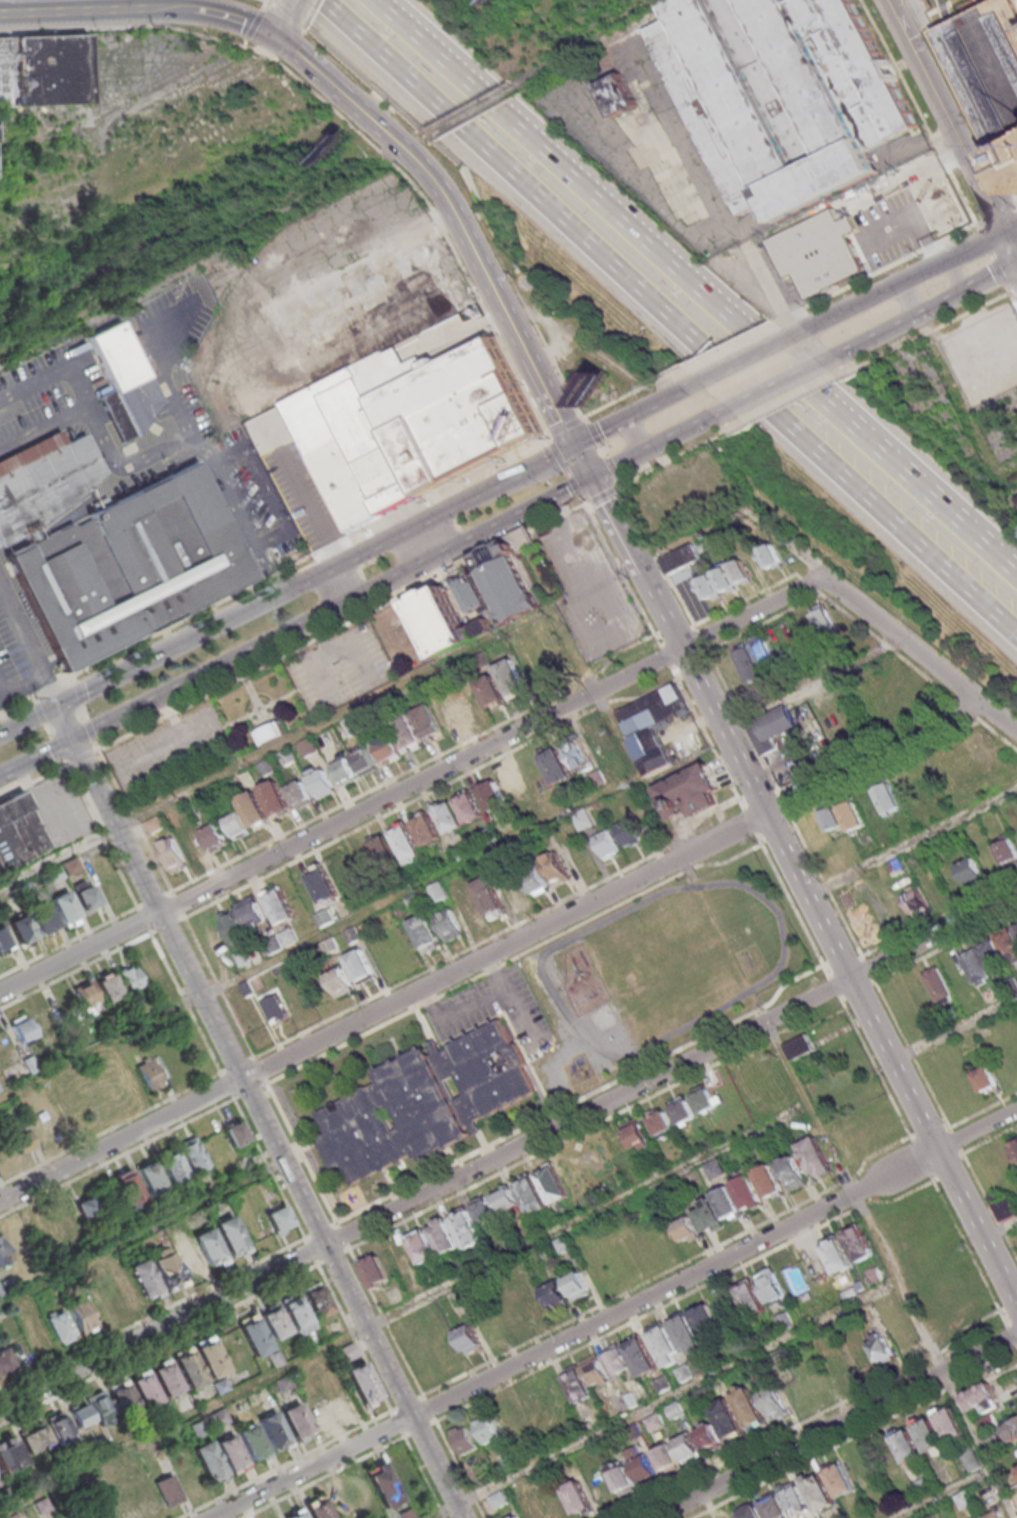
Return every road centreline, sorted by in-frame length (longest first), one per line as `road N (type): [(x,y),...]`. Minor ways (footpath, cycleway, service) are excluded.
road 1 (residential): [(1016,898),(0,1408)]
road 2 (residential): [(991,703),(0,1202)]
road 3 (motorway): [(308,0),(1016,638)]
road 4 (residential): [(826,574),(0,994)]
road 5 (tertiary): [(60,709),(465,1517)]
road 6 (motorway): [(1016,577),(376,0)]
road 7 (tertiary): [(1016,1305),(638,566)]
road 8 (residential): [(414,1417),(1016,1114)]
road 9 (tertiary): [(0,775),(593,479)]
road 10 (tertiary): [(578,448),(60,709)]
road 11 (tertiary): [(578,448),(444,189),(279,38)]
road 12 (residential): [(1016,1335),(652,1517)]
road 13 (residential): [(1016,253),(888,0)]
road 14 (tertiary): [(1012,243),(983,244),(791,340)]
road 15 (residential): [(1016,724),(826,574)]
road 16 (tertiary): [(816,361),(999,271),(1012,243)]
road 17 (residential): [(215,1517),(414,1417)]
road 18 (tertiary): [(168,9),(0,15)]
road 19 (tertiary): [(593,479),(708,419)]
road 20 (tertiary): [(708,419),(816,361)]

